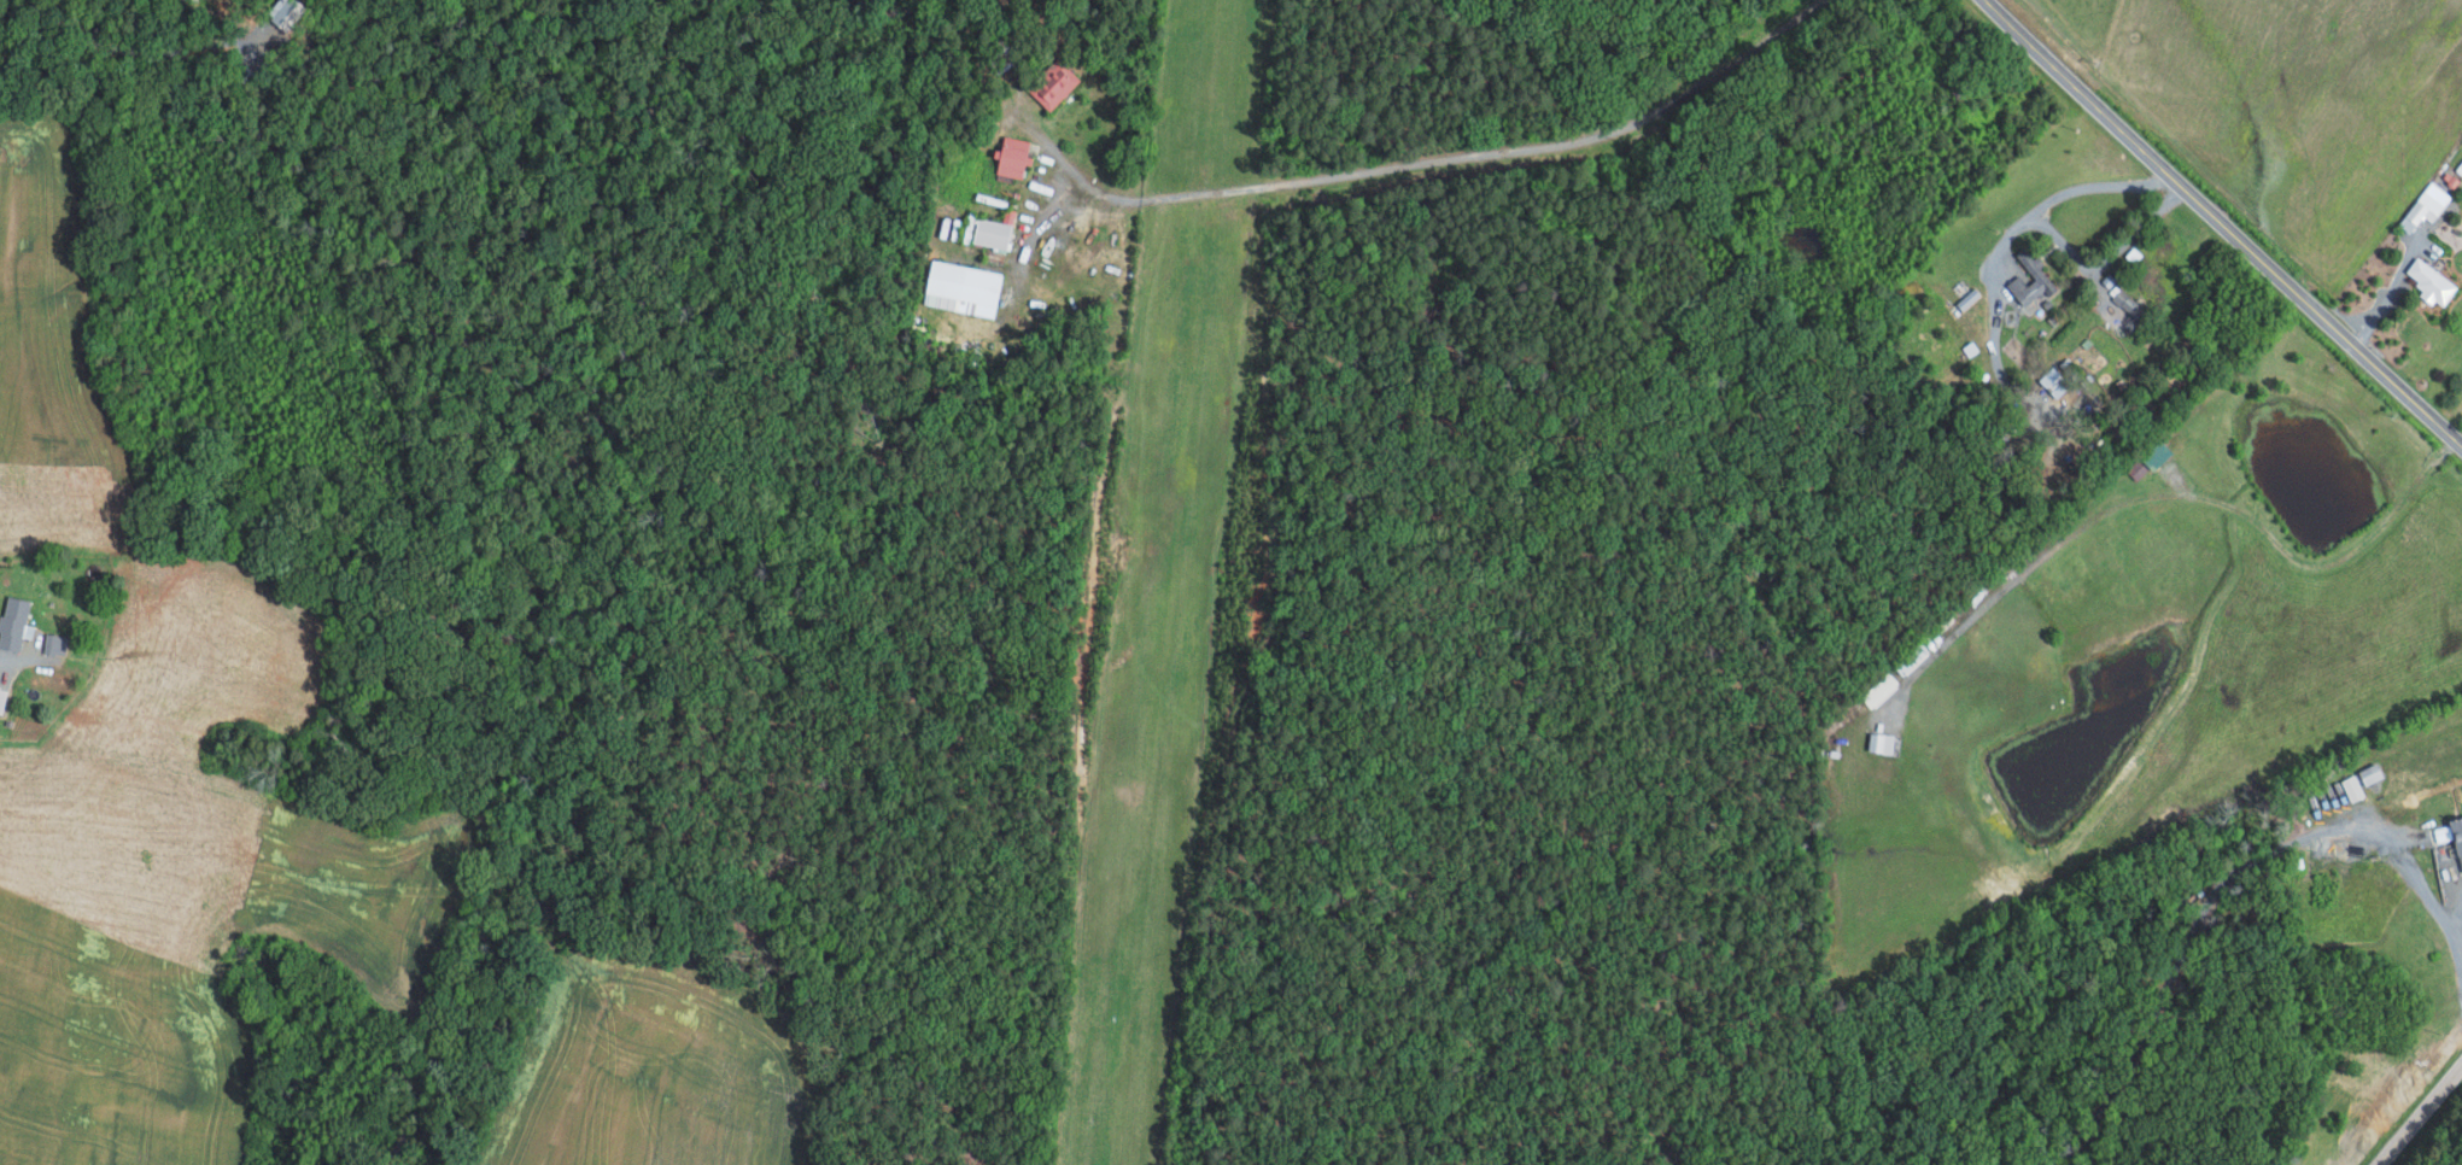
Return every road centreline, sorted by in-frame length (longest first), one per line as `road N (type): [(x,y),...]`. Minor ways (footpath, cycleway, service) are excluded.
road 1 (track): [(1713,1164),(1631,1031),(1521,918),(1475,796),(1365,615),(1332,581),(1298,502),(1847,0)]
road 2 (tertiary): [(2461,442),(1979,0)]
road 3 (tertiary): [(2461,1059),(2372,1164)]

